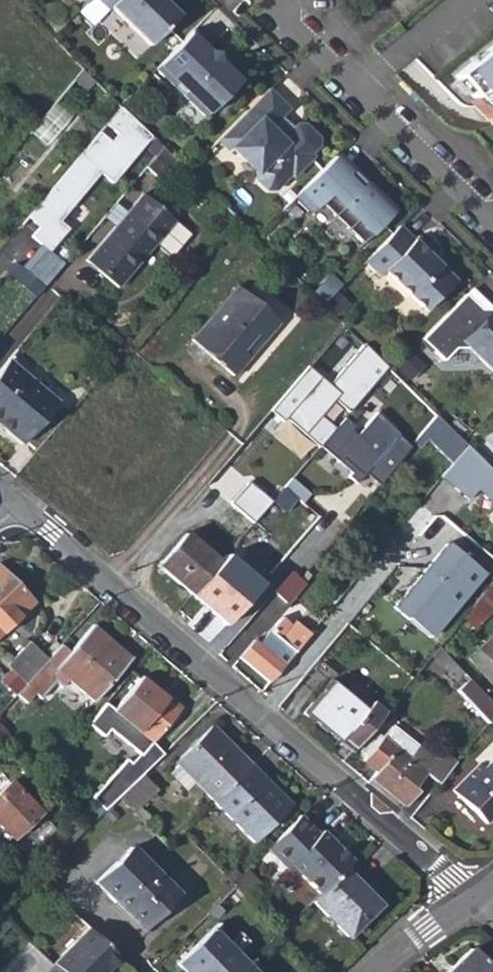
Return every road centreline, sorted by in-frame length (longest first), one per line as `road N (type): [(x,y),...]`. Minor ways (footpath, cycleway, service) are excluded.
road 1 (residential): [(11,500),(472,900)]
road 2 (residential): [(267,0),(492,221)]
road 3 (residential): [(375,971),(472,900)]

